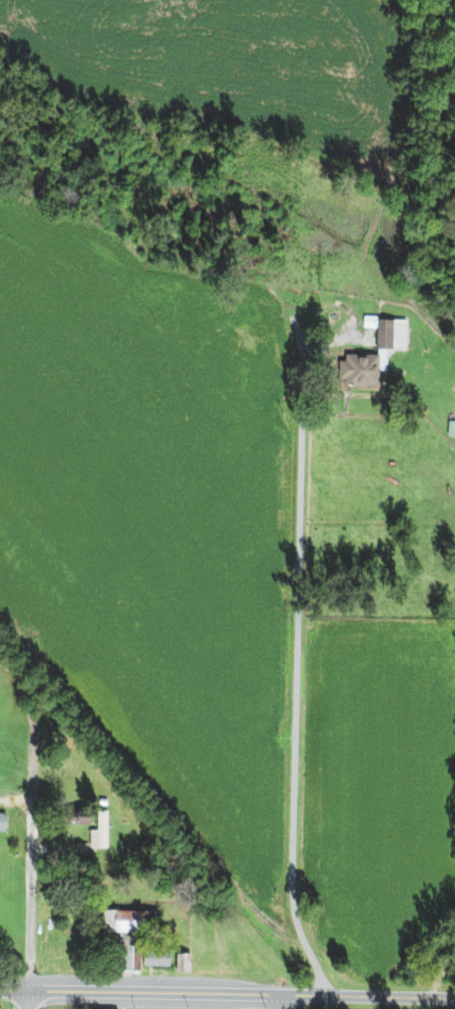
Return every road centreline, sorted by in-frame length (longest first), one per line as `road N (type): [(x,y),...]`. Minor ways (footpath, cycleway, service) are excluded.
road 1 (residential): [(334,997),(299,928),(292,891),(302,395),(294,319)]
road 2 (residential): [(0,990),(454,999)]
road 3 (track): [(302,345),(336,334),(407,136),(416,91),(412,46),(387,0)]
road 4 (residential): [(31,990),(32,712)]

